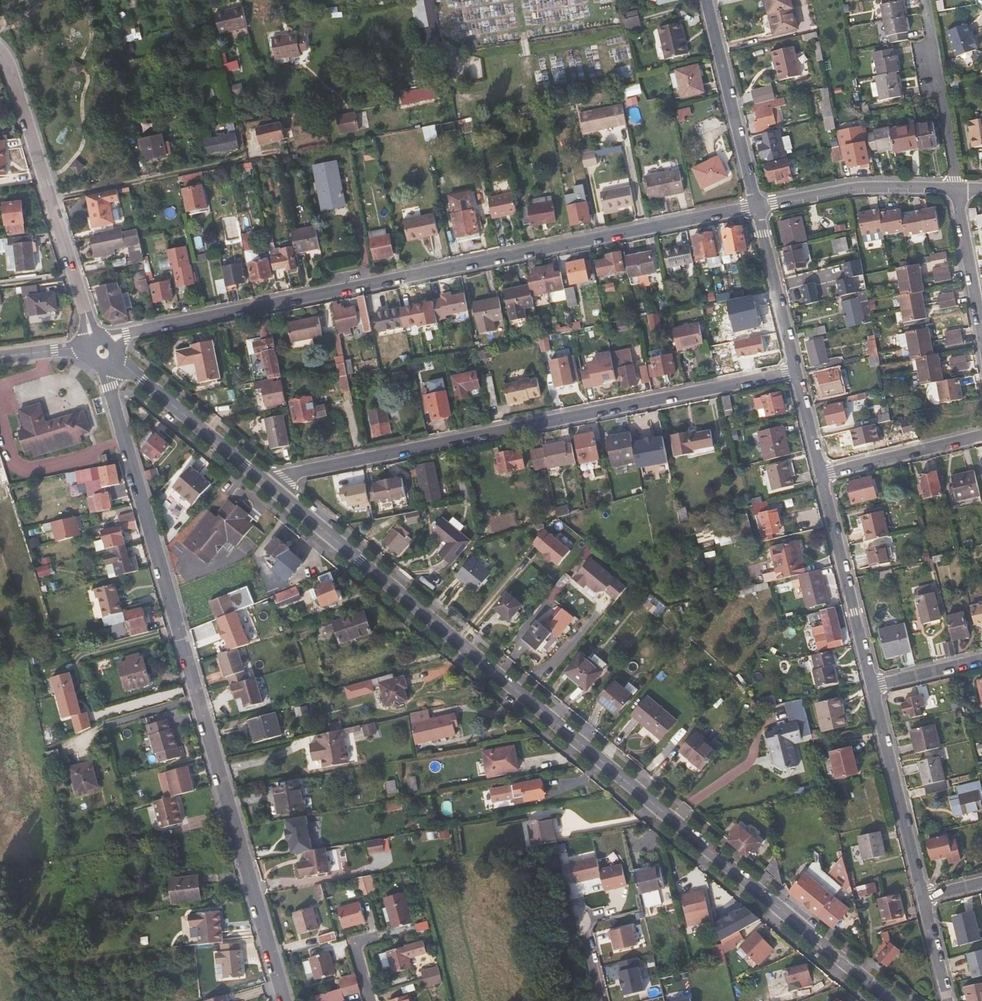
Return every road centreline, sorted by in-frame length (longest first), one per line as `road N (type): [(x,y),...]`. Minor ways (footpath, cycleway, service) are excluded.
road 1 (tertiary): [(269,481),(892,1000)]
road 2 (residential): [(97,348),(284,1000)]
road 3 (residential): [(757,207),(129,334),(97,348)]
road 4 (residential): [(797,370),(269,481)]
road 5 (unclassified): [(97,348),(15,72),(0,53)]
road 6 (tertiary): [(97,348),(269,481)]
road 7 (residential): [(822,475),(873,686)]
road 8 (residential): [(873,686),(924,897)]
road 9 (residential): [(707,0),(757,207)]
road 10 (residential): [(757,207),(847,188),(957,188)]
road 11 (residential): [(926,0),(957,188)]
road 12 (residential): [(757,207),(797,370)]
road 13 (residential): [(981,436),(822,475)]
road 14 (residential): [(981,325),(957,188)]

